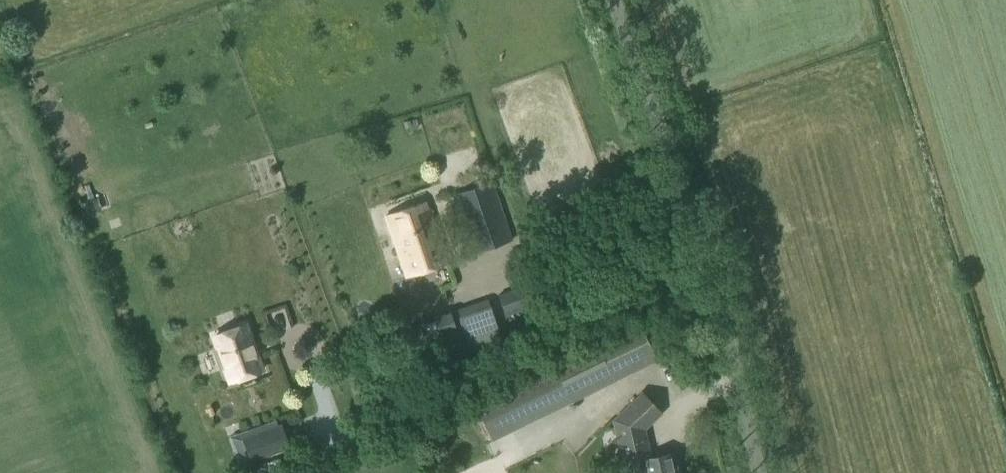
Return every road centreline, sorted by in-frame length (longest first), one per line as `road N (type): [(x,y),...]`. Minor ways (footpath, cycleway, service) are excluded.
road 1 (unclassified): [(761,472),(673,165),(613,0)]

